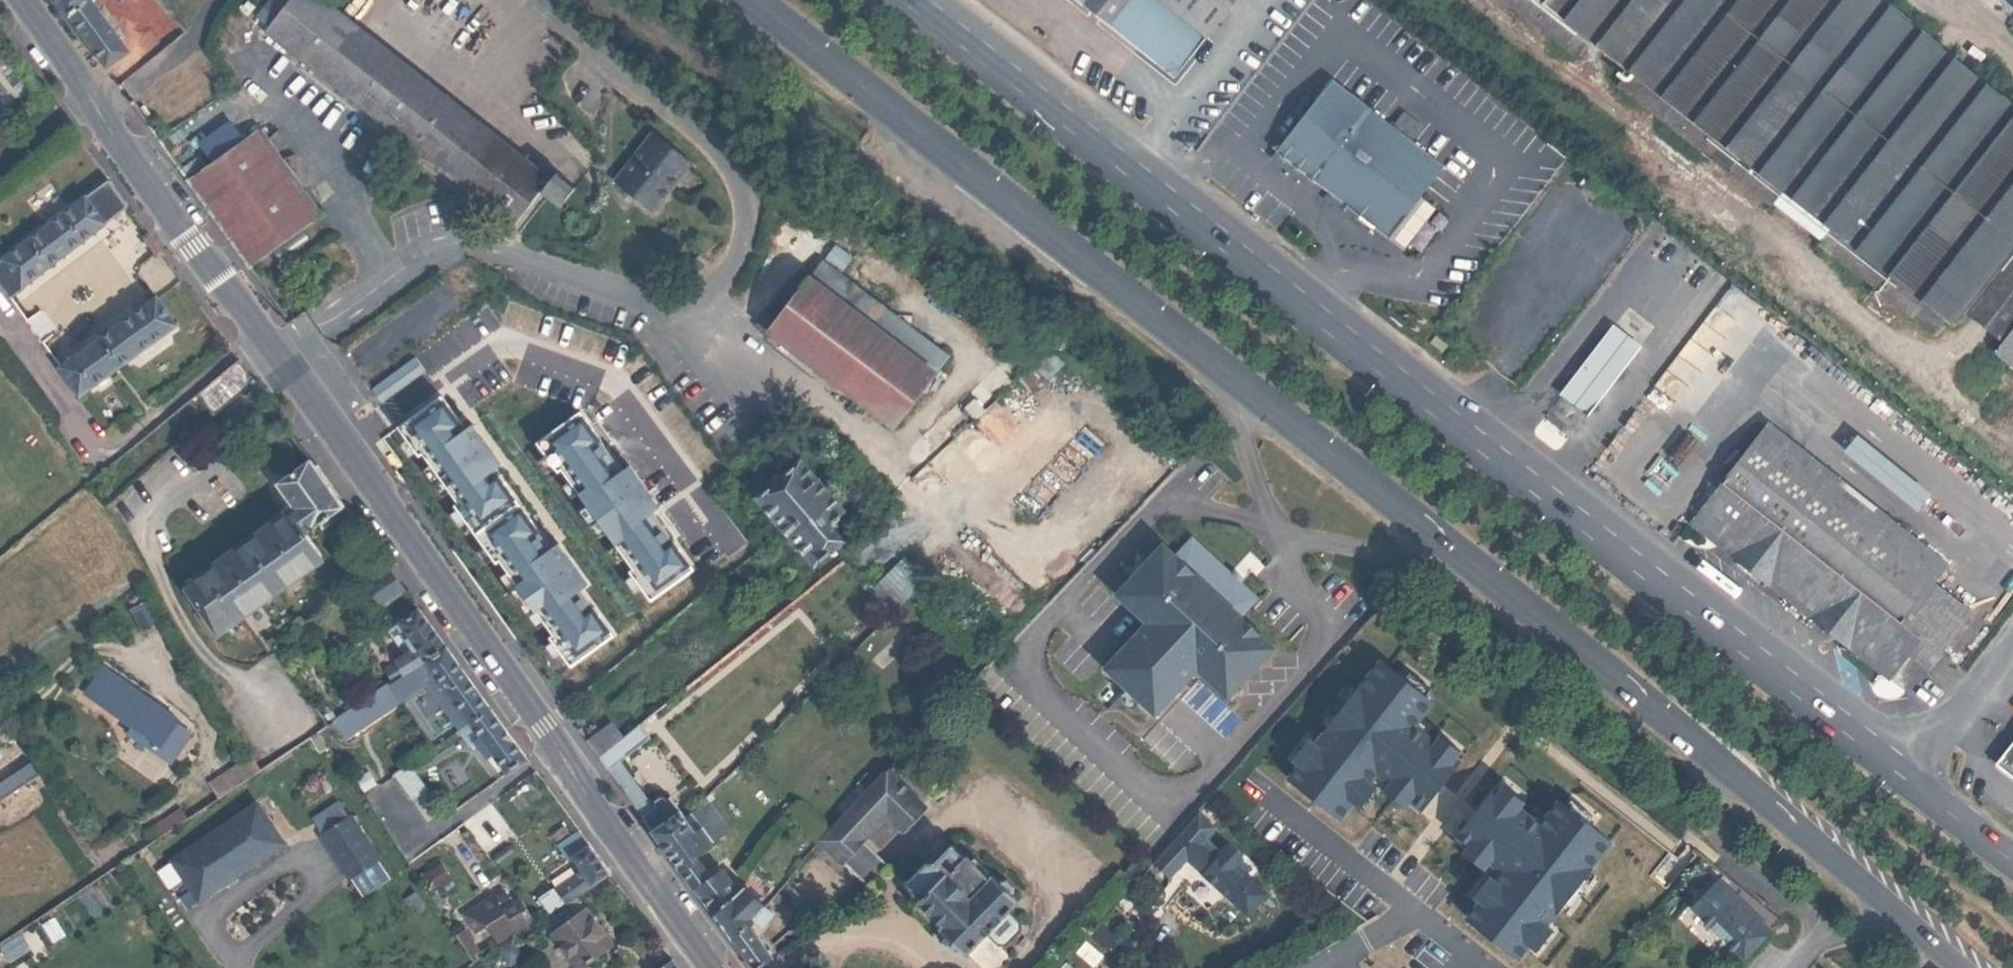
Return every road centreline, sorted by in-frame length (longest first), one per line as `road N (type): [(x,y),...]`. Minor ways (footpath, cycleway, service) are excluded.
road 1 (secondary): [(751,0),(1970,967)]
road 2 (secondary): [(1910,780),(911,0)]
road 3 (secondary): [(18,0),(719,967)]
road 4 (residential): [(1910,780),(2012,646)]
road 5 (secondary): [(2012,859),(1910,780)]

